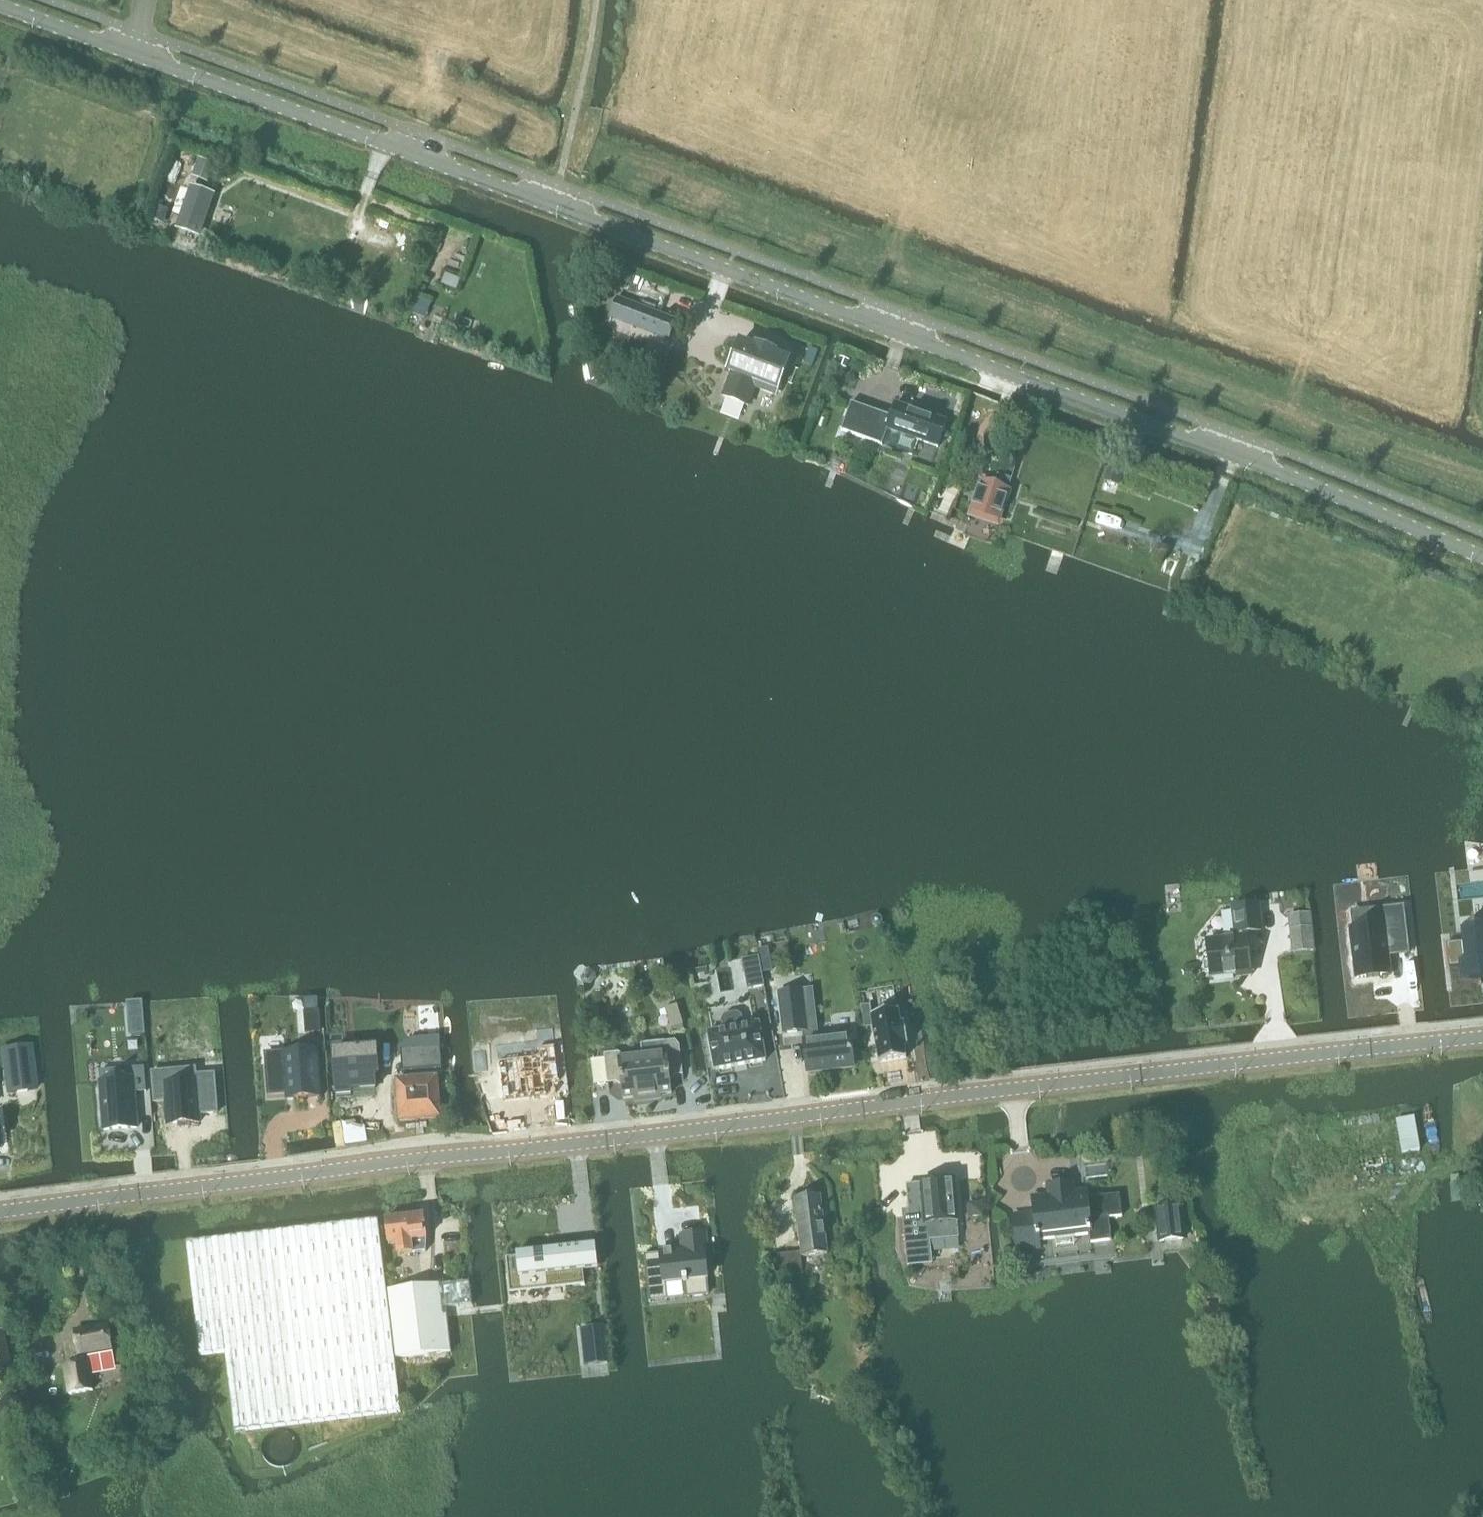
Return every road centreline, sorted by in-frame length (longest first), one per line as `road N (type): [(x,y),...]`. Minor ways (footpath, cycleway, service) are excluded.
road 1 (tertiary): [(1482,555),(1186,437),(0,4)]
road 2 (secondary): [(1482,1036),(0,1211)]

